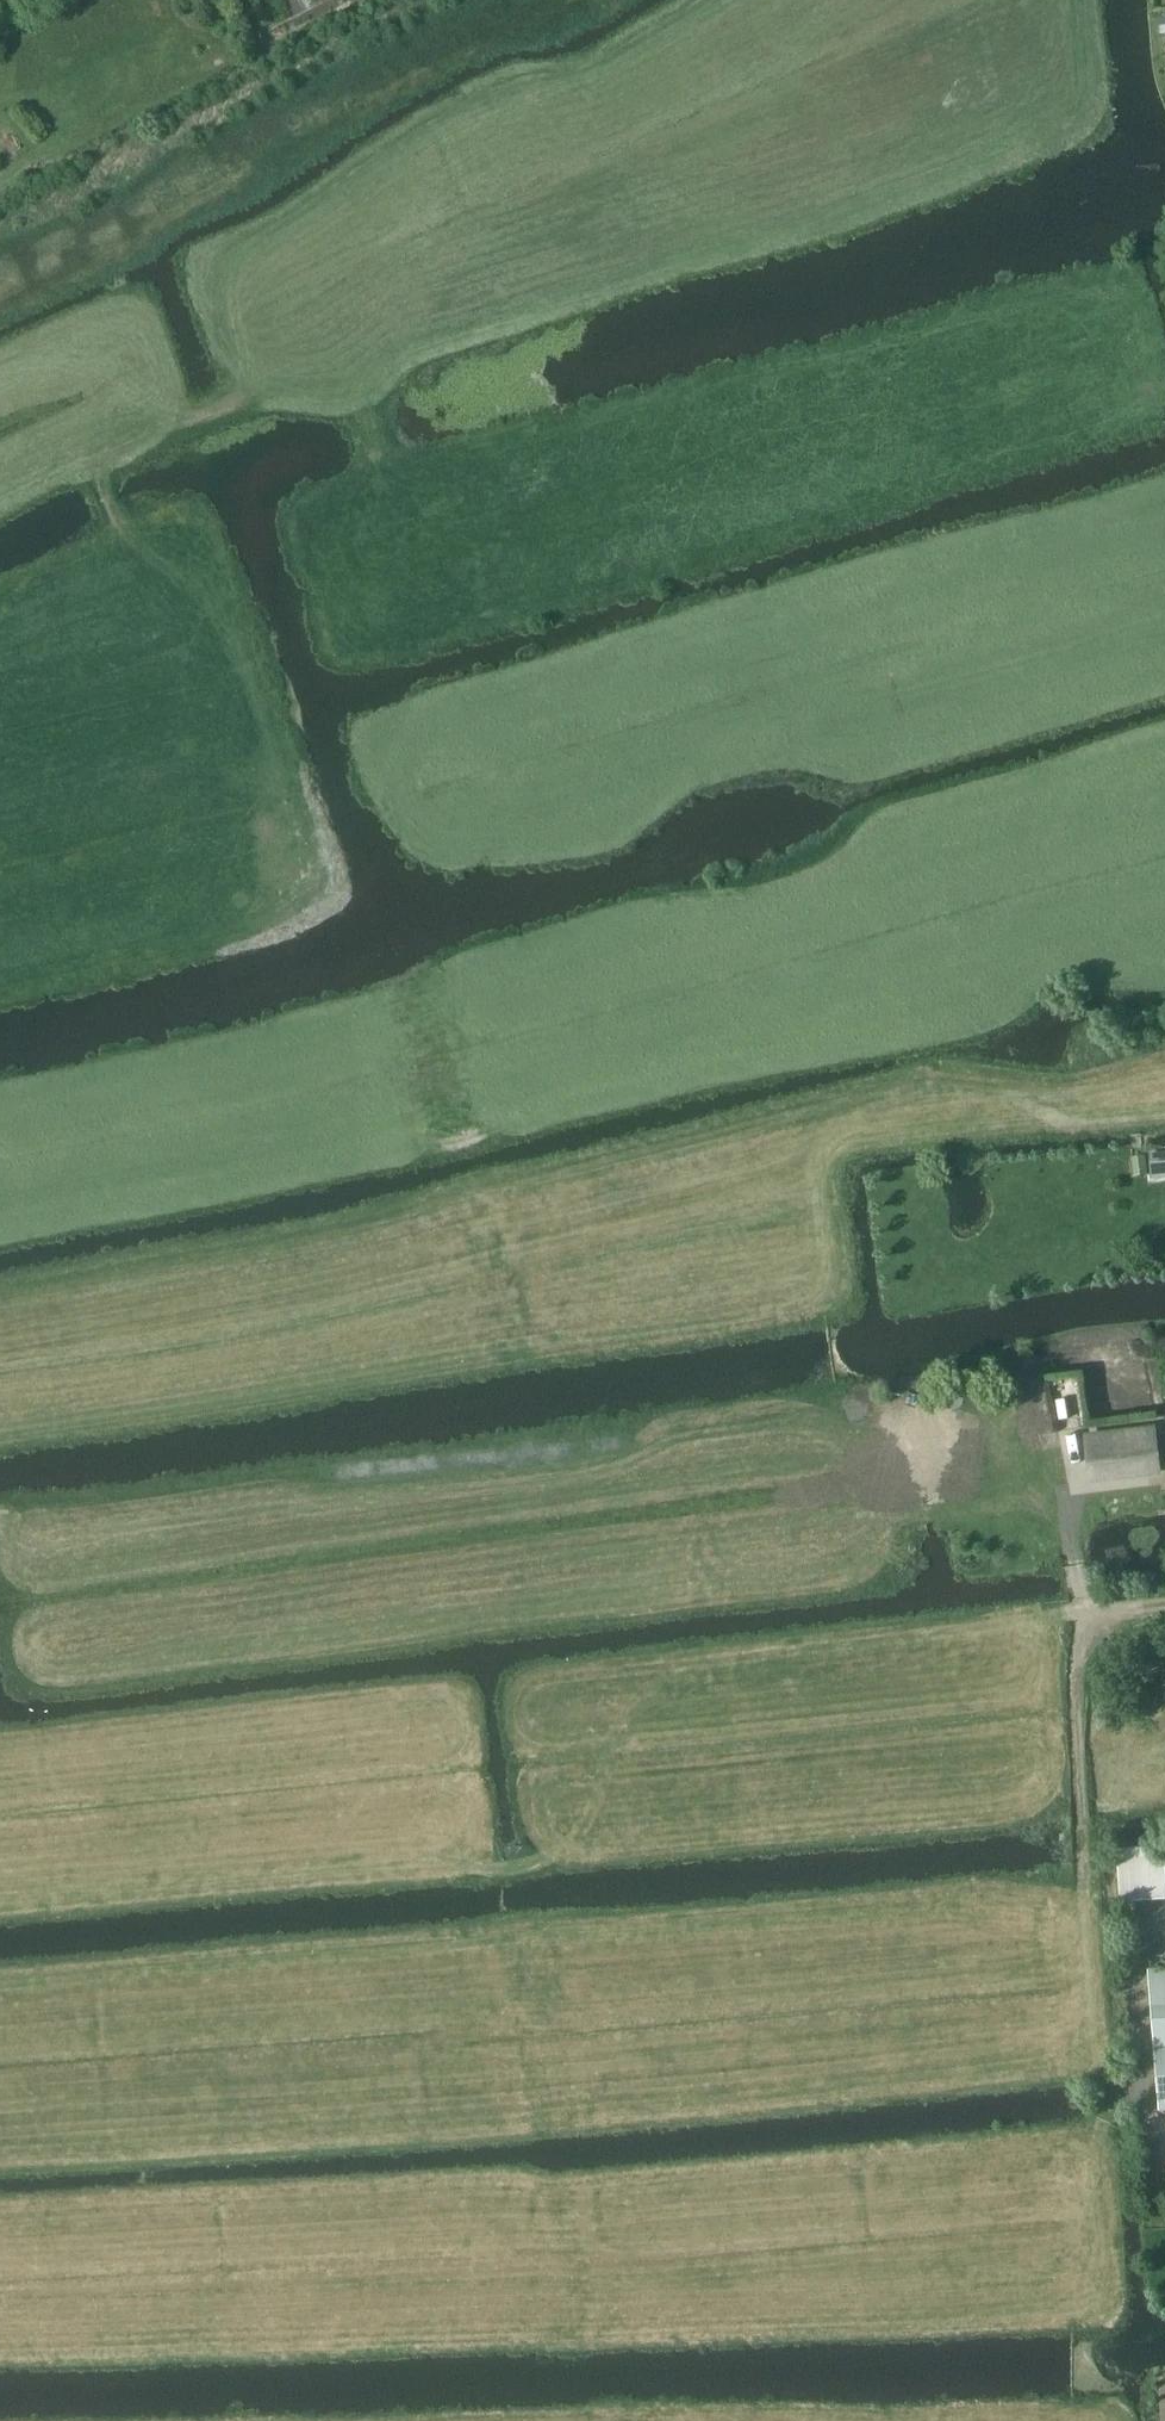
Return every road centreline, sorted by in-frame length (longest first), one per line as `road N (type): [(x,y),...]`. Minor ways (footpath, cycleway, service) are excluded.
road 1 (track): [(0,597),(120,541),(96,477),(118,446),(246,398),(218,318),(239,252),(492,88),(600,61),(701,0)]

